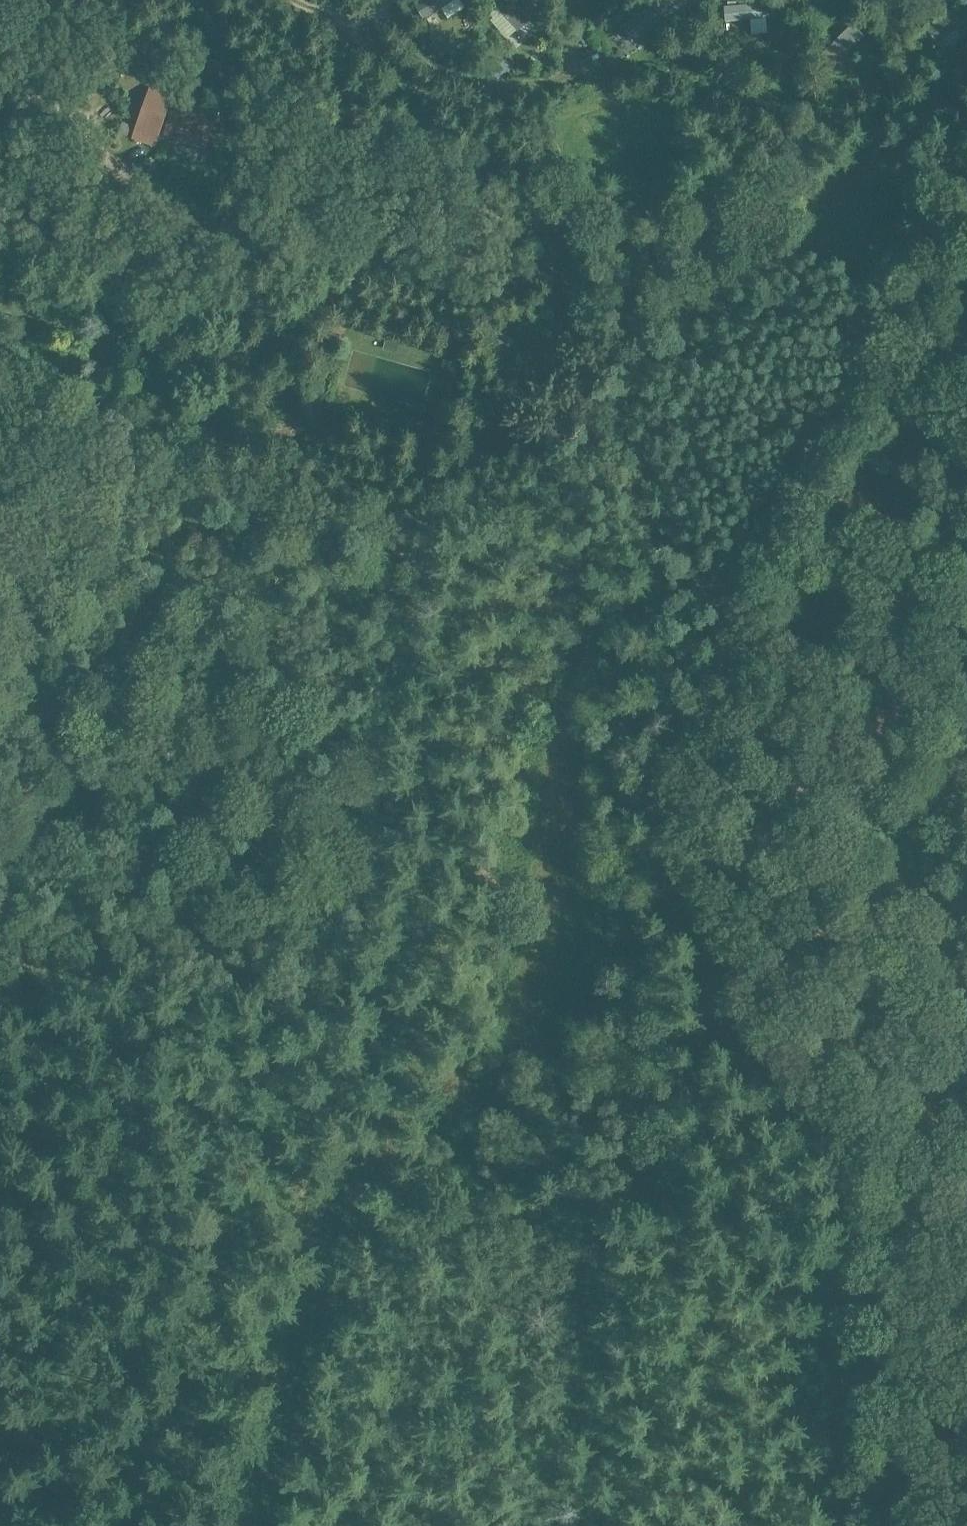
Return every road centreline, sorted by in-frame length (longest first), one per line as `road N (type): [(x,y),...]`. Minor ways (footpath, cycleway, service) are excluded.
road 1 (track): [(0,403),(472,527),(670,474),(804,421),(851,414),(951,424),(966,392)]
road 2 (track): [(966,175),(847,189),(760,134),(648,96),(549,117),(465,108),(426,90),(346,18)]
road 3 (track): [(897,0),(907,53),(924,85),(936,102),(966,109)]

